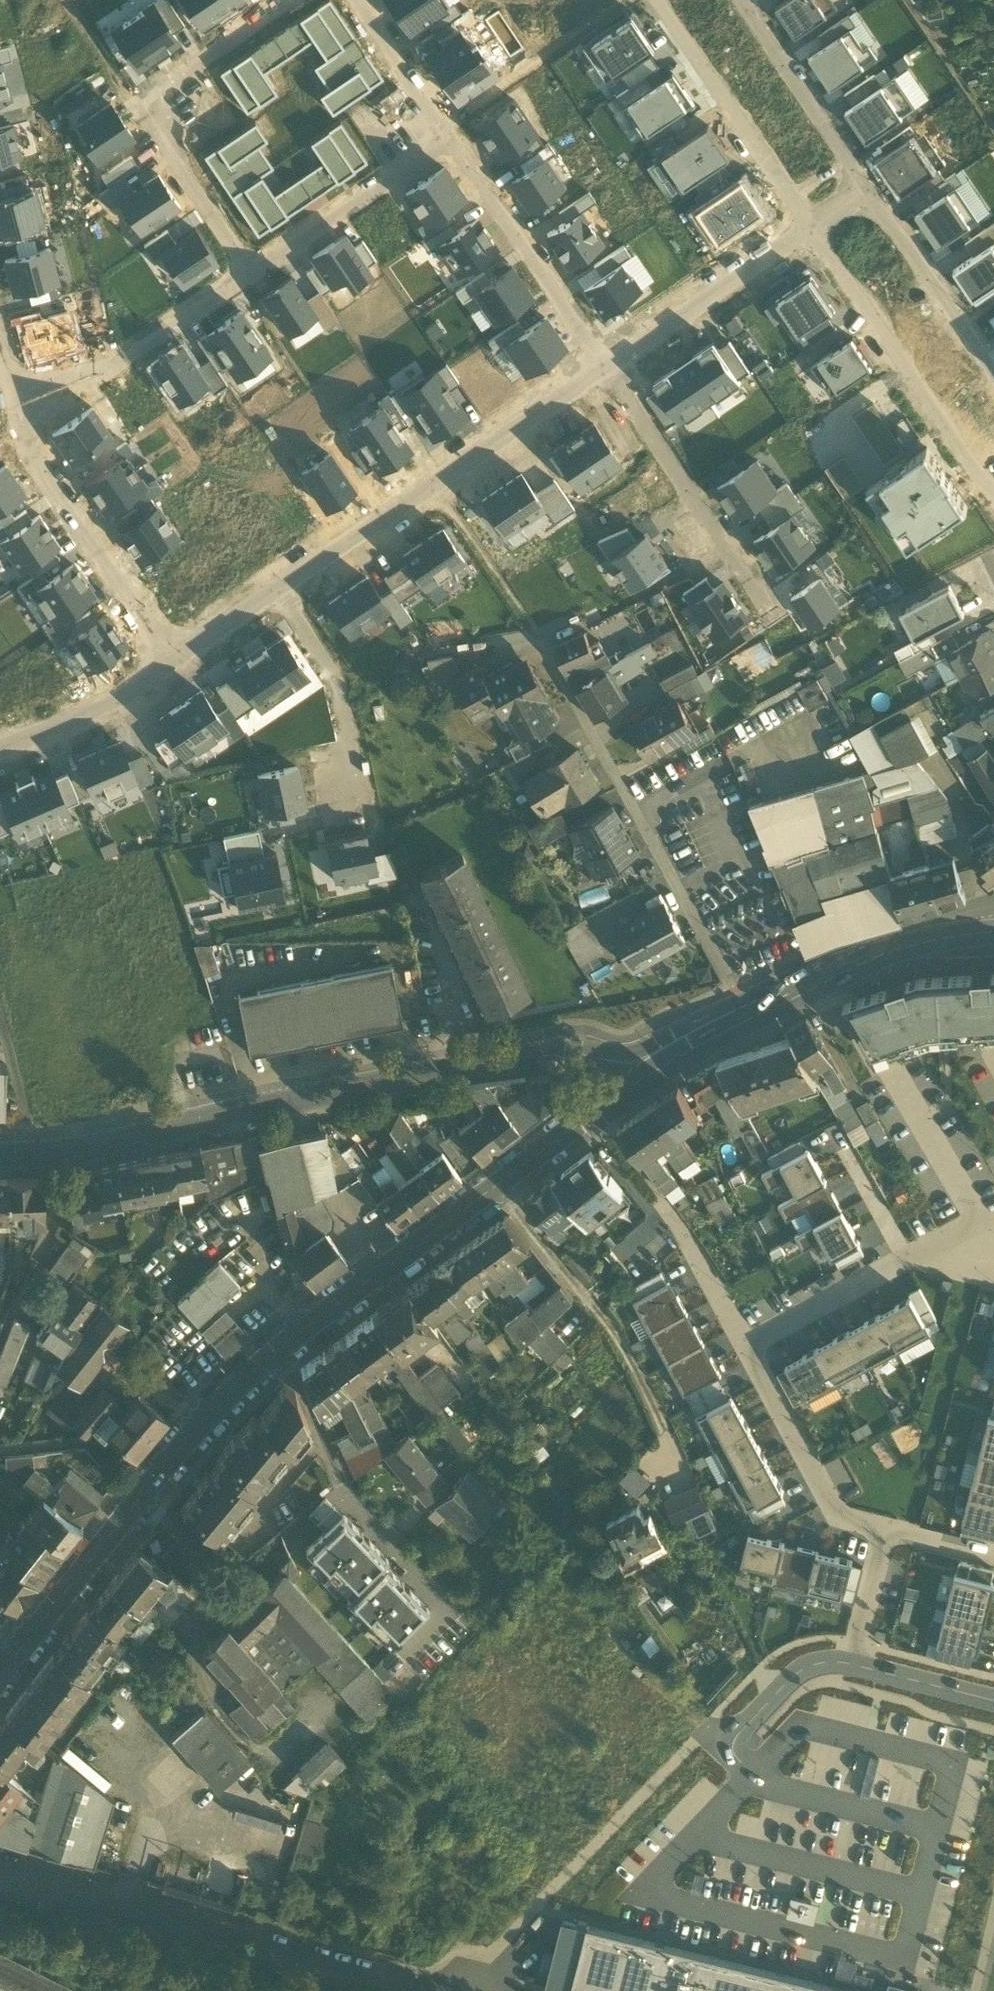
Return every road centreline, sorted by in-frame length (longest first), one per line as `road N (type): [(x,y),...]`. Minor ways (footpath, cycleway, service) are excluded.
road 1 (secondary): [(0,1677),(160,1474),(282,1344),(707,1029)]
road 2 (secondary): [(0,1153),(78,1152),(498,1061),(572,1053),(636,1061),(707,1029)]
road 3 (residential): [(423,1990),(0,1865)]
road 4 (residential): [(538,632),(747,1009)]
road 5 (residential): [(612,371),(281,594)]
road 6 (residential): [(252,271),(133,99),(282,0)]
road 7 (residential): [(812,231),(993,502)]
road 8 (residential): [(612,371),(776,611)]
road 9 (residential): [(175,663),(19,420)]
road 10 (residential): [(451,139),(612,371)]
road 11 (residential): [(655,0),(812,231)]
road 12 (residential): [(19,420),(252,271)]
road 13 (residential): [(748,1345),(914,1255),(993,1277)]
road 14 (residential): [(748,1345),(841,1514),(892,1530)]
road 15 (residential): [(812,231),(612,371)]
road 16 (secondary): [(747,1009),(869,952),(975,932)]
road 17 (residential): [(252,271),(451,139)]
road 18 (residential): [(281,594),(341,681),(359,807)]
road 19 (residential): [(876,192),(745,0)]
road 20 (residential): [(993,365),(876,192)]
road 21 (residential): [(175,663),(0,752)]
road 22 (residential): [(651,1187),(748,1345)]
road 23 (residential): [(358,0),(451,139)]
road 24 (residential): [(860,1665),(822,1663),(798,1671),(732,1749)]
road 25 (residential): [(892,1530),(860,1665)]
road 26 (residential): [(993,1699),(860,1665)]
road 27 (residential): [(281,594),(175,663)]

